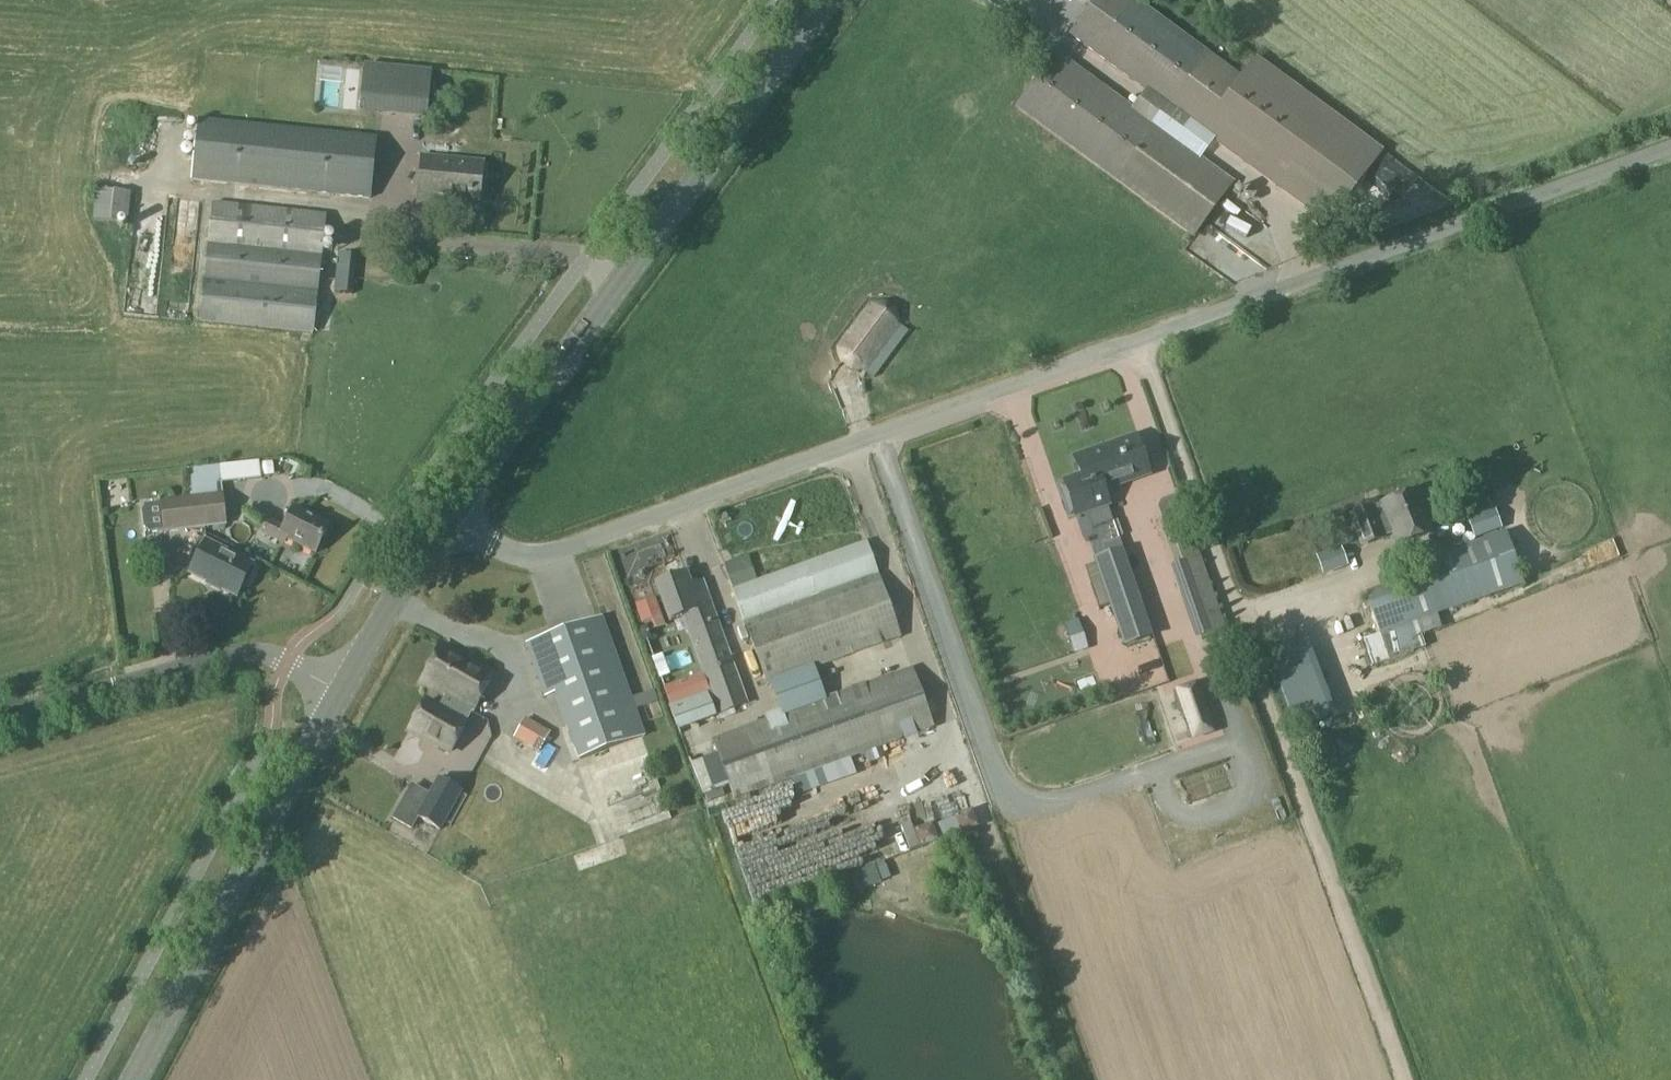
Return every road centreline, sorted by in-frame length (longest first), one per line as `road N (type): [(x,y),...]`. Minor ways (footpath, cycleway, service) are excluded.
road 1 (unclassified): [(1405,1079),(1138,341)]
road 2 (unclassified): [(450,515),(522,554),(542,554),(1138,341)]
road 3 (secondary): [(450,515),(826,0)]
road 4 (unclassified): [(1138,341),(1670,146)]
road 5 (secondary): [(132,1079),(340,692)]
road 6 (unclassified): [(0,716),(238,651),(286,660),(340,692)]
road 7 (secondary): [(340,692),(450,515)]

